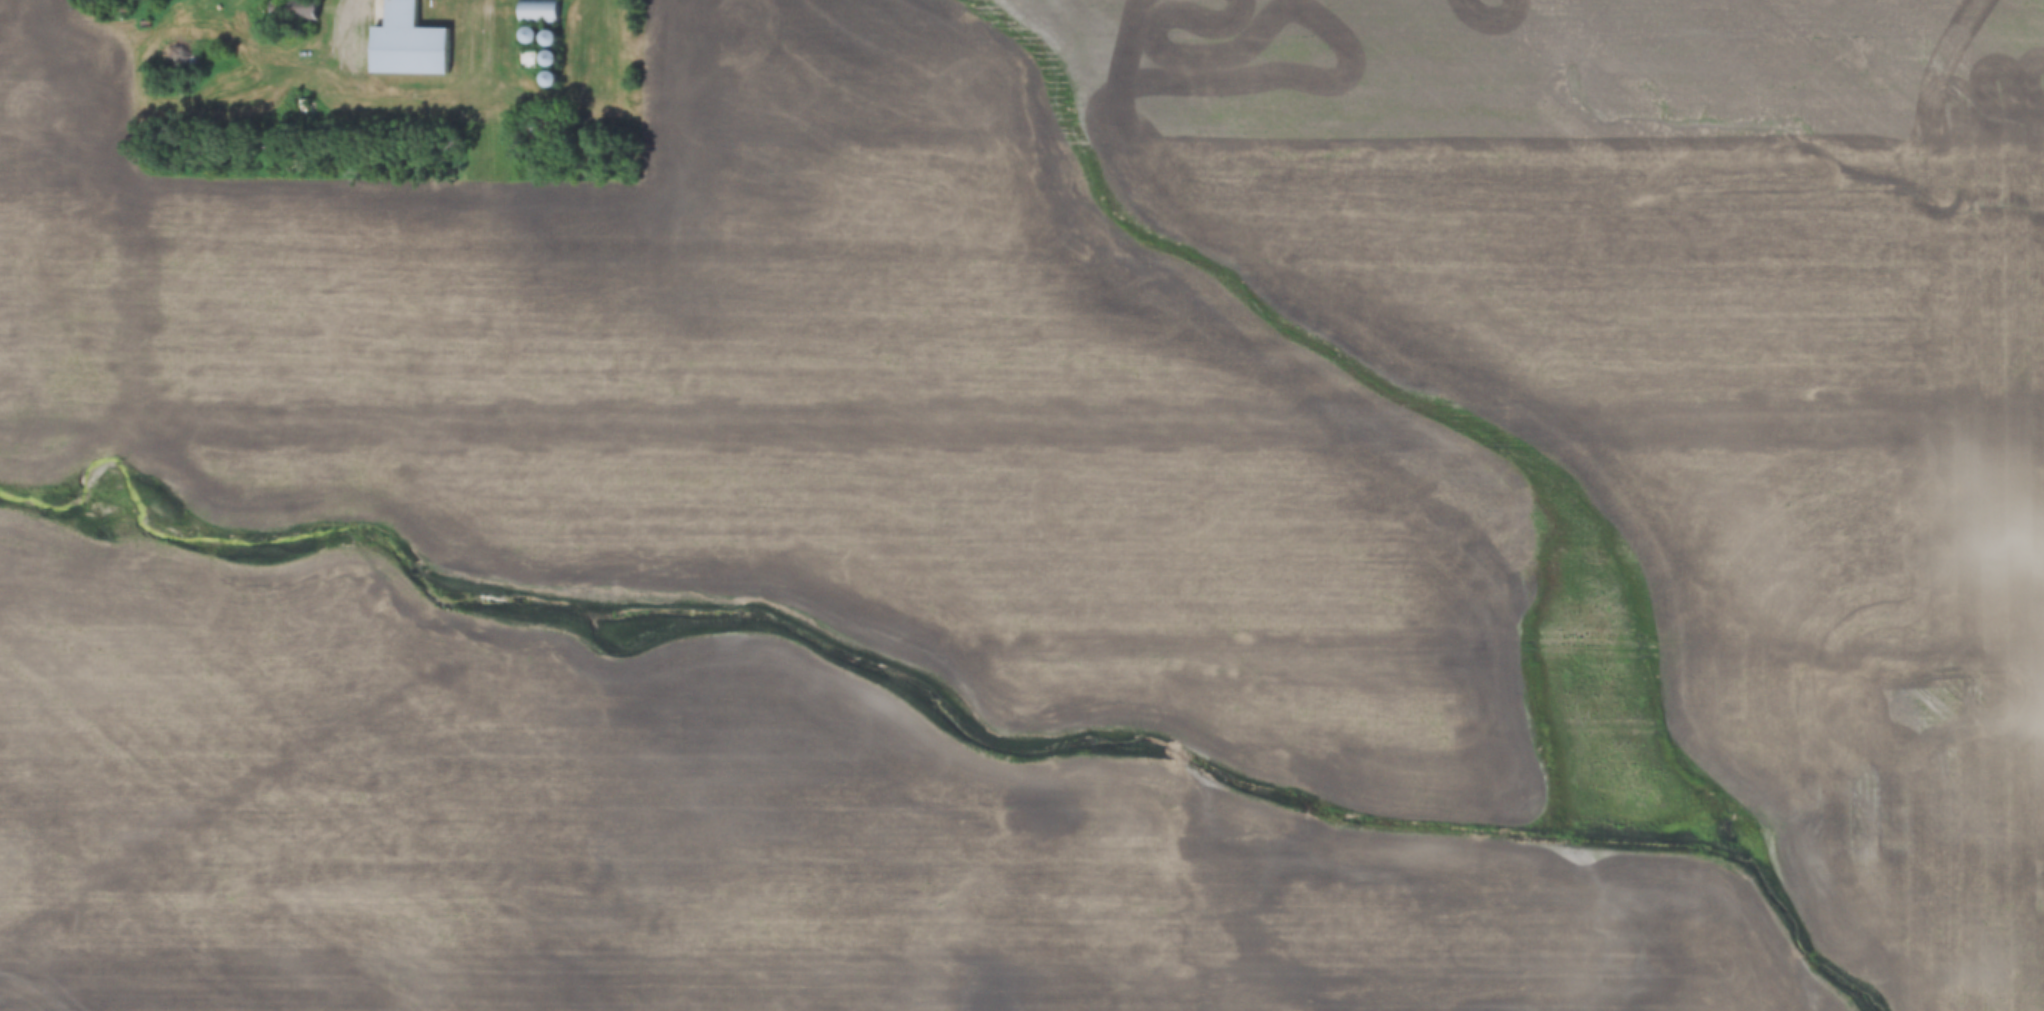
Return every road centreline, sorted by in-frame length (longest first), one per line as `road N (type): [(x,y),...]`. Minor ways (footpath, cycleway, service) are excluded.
road 1 (track): [(489,0),(487,47),(458,88),(401,91),(334,66)]

